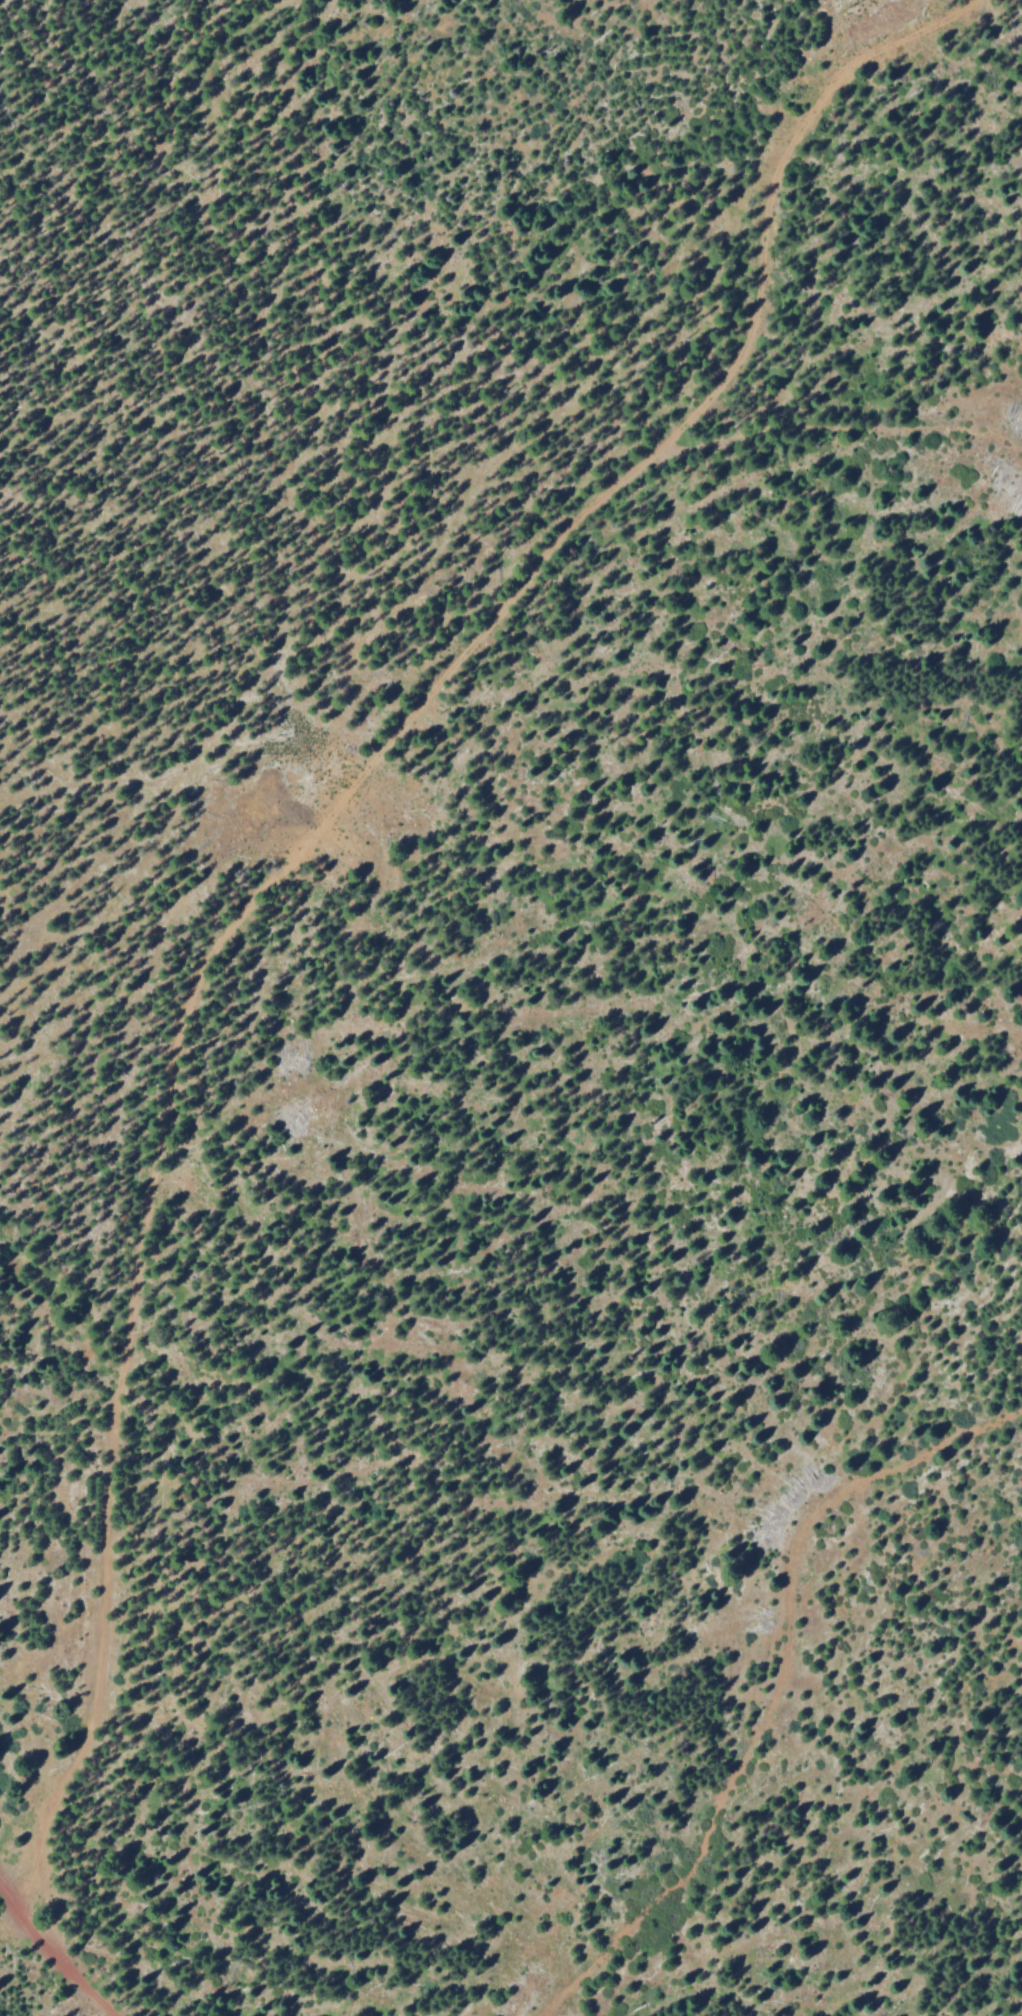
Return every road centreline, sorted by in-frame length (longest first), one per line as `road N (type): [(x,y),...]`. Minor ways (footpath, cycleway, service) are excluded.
road 1 (track): [(113,1404),(166,1166),(185,1012),(218,940),(589,509),(729,372),(759,313),(769,179),(821,95),(853,61),(974,0)]
road 2 (track): [(539,2015),(697,1856),(783,1663),(798,1540),(819,1507),(847,1485),(1021,1406)]
road 3 (track): [(113,1404),(104,1678),(87,1753),(3,1895)]
road 4 (track): [(649,456),(840,427),(985,430),(1021,452)]
road 5 (track): [(113,2015),(0,1890)]

